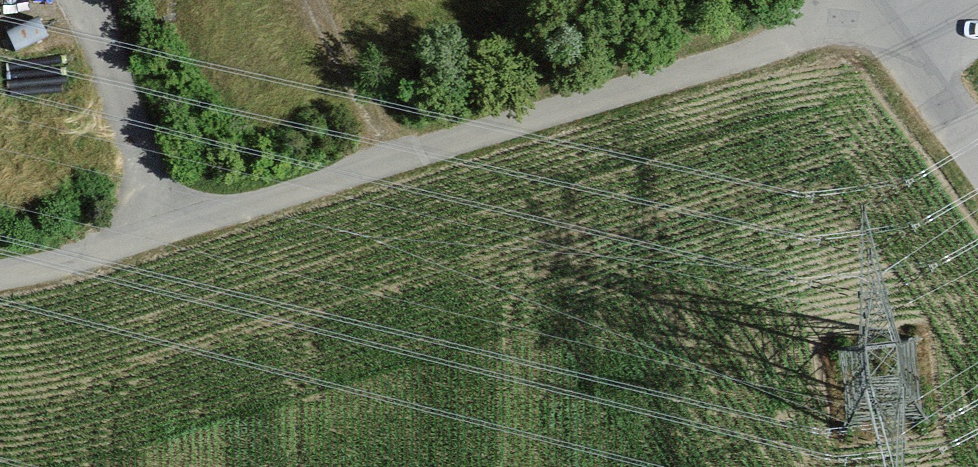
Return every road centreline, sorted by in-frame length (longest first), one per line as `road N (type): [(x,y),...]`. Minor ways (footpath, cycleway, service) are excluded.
road 1 (residential): [(0,276),(877,16)]
road 2 (track): [(69,0),(160,233)]
road 3 (residential): [(877,16),(977,153)]

